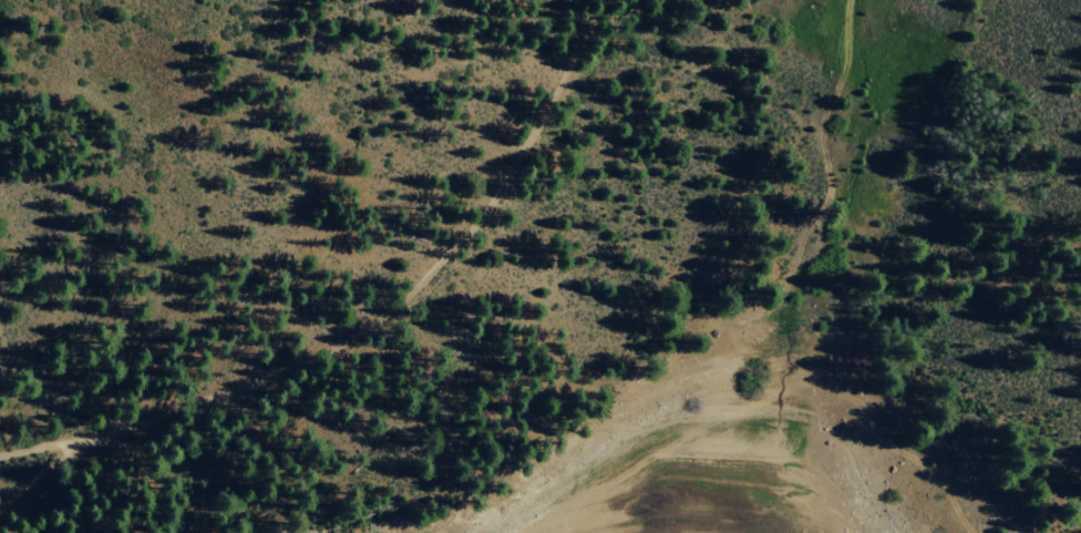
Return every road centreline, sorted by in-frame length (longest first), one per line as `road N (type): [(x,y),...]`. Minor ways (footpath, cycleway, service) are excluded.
road 1 (track): [(610,0),(513,177),(379,328),(100,441),(0,460)]

